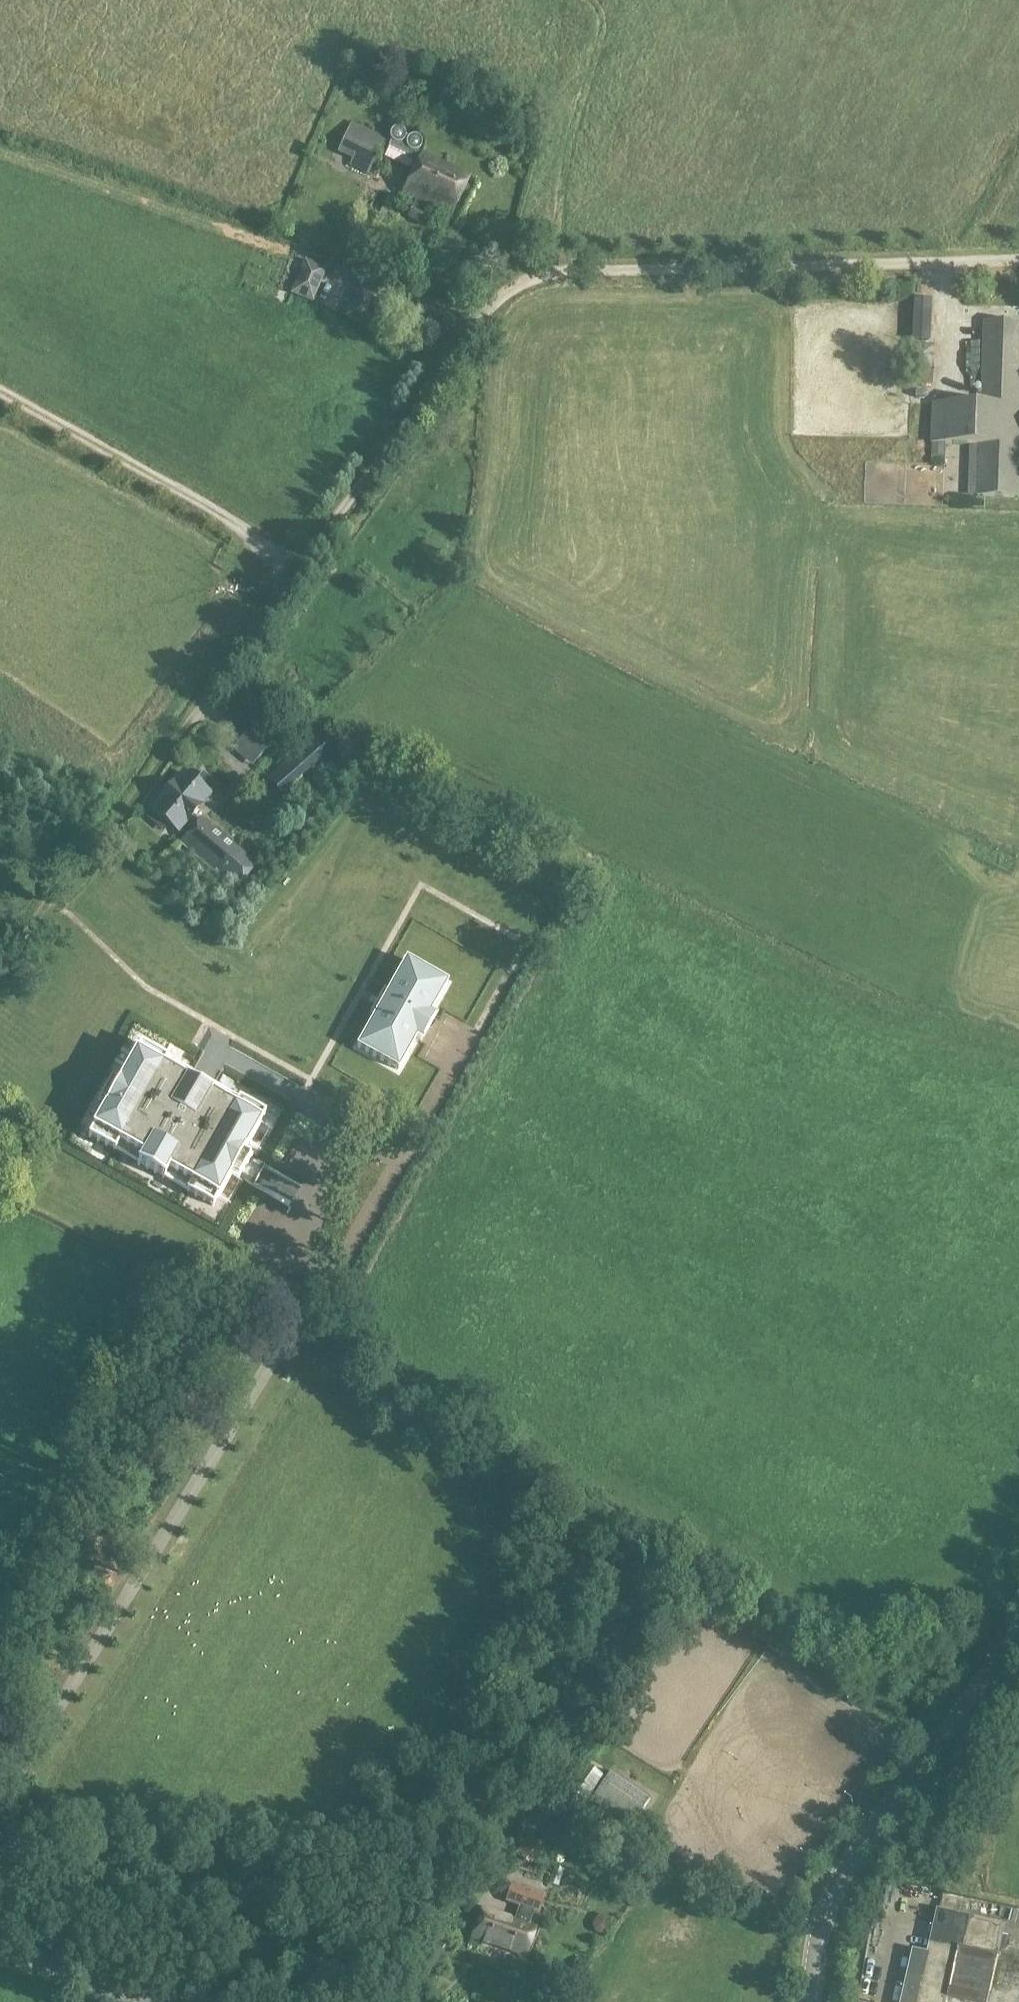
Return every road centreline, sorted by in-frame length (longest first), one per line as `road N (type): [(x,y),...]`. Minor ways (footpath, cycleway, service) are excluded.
road 1 (tertiary): [(809,2001),(823,1917),(845,1868),(1018,1633)]
road 2 (tertiary): [(113,2001),(0,1951)]

